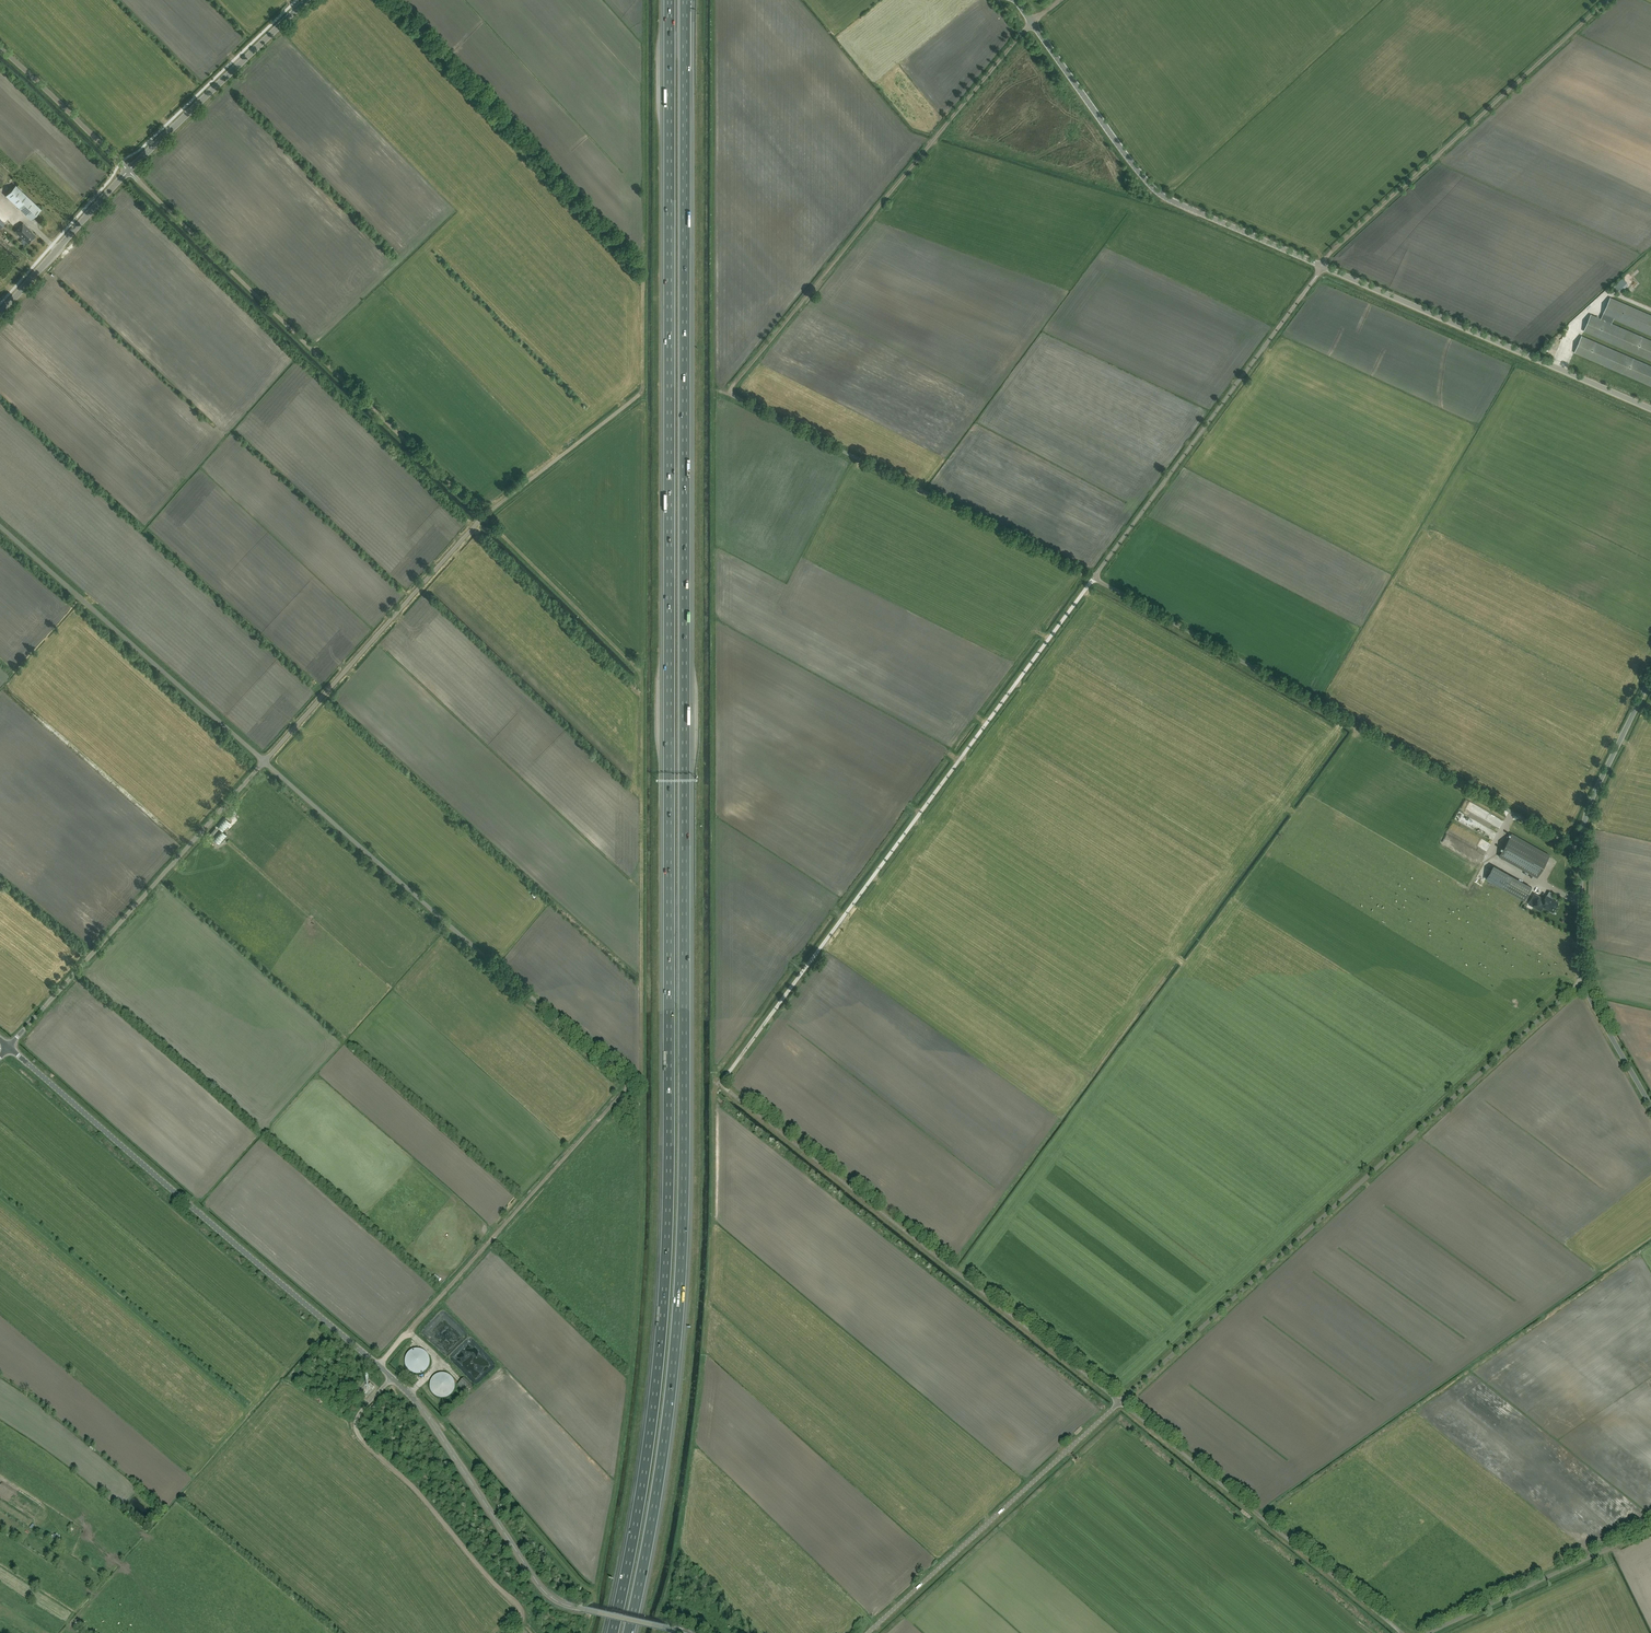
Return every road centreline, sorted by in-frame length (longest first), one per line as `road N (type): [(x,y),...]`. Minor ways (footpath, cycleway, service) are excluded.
road 1 (motorway): [(631,1632),(676,1373),(688,1173),(685,0)]
road 2 (motorway): [(670,0),(665,1280),(638,1520),(614,1632)]
road 3 (track): [(483,516),(641,675),(640,1081),(628,1079),(412,1327)]
road 4 (unclassified): [(1120,1402),(1585,986)]
road 5 (unclassified): [(1582,851),(1094,578)]
road 6 (track): [(1059,0),(1020,35),(728,393)]
road 7 (tertiary): [(392,1377),(10,1047)]
road 8 (unclassified): [(1120,1402),(729,1091)]
road 9 (unclassified): [(483,516),(129,170)]
road 10 (unclassified): [(628,1079),(264,761)]
road 11 (unclassified): [(1321,266),(1163,196),(1016,0)]
road 12 (tertiary): [(686,1632),(546,1593),(392,1377)]
road 13 (unclassified): [(1094,578),(728,393)]
road 14 (track): [(1608,0),(1321,266)]
road 15 (unclassified): [(1094,578),(1321,266)]
road 16 (unclassified): [(10,1047),(264,761)]
road 17 (unclassified): [(643,271),(394,0)]
road 18 (unclassified): [(1401,1632),(1120,1402)]
road 19 (unclassified): [(1650,409),(1321,266)]
road 20 (unclassified): [(264,761),(0,525)]
road 21 (unclassified): [(871,1632),(1120,1402)]
road 22 (unclassified): [(264,761),(483,516)]
road 23 (track): [(366,1444),(419,1491),(514,1603),(521,1616),(509,1632)]
road 24 (tertiary): [(129,170),(307,0)]
road 25 (unclassified): [(1428,1632),(1650,1530)]
road 26 (unclassified): [(483,516),(642,390)]
road 27 (tertiary): [(0,315),(129,170)]
road 28 (unclassified): [(1582,851),(1593,801),(1650,679)]
road 29 (unclassified): [(129,170),(0,47)]
road 30 (unclassified): [(1650,1106),(1585,986)]
road 31 (unclassified): [(1585,986),(1582,851)]

